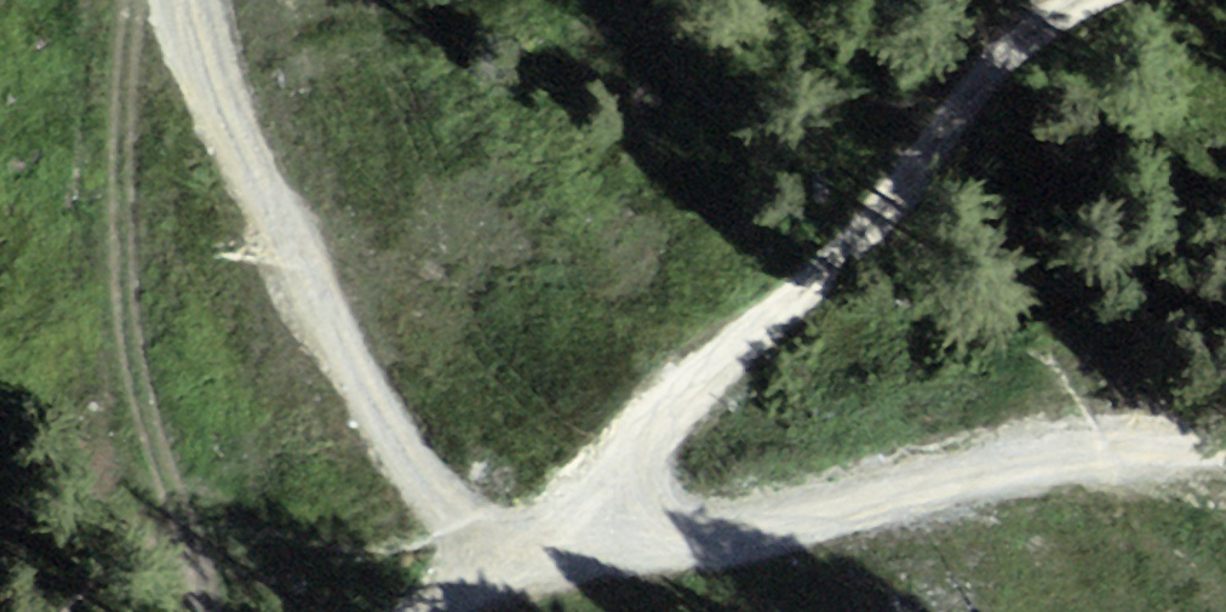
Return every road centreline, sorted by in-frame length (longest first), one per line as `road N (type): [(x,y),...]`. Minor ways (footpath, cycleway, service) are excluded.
road 1 (track): [(1086,0),(919,153),(657,439),(508,543)]
road 2 (track): [(508,543),(789,502),(1033,431),(1225,458)]
road 3 (track): [(235,127),(398,433),(508,543)]
road 4 (track): [(508,543),(379,611)]

